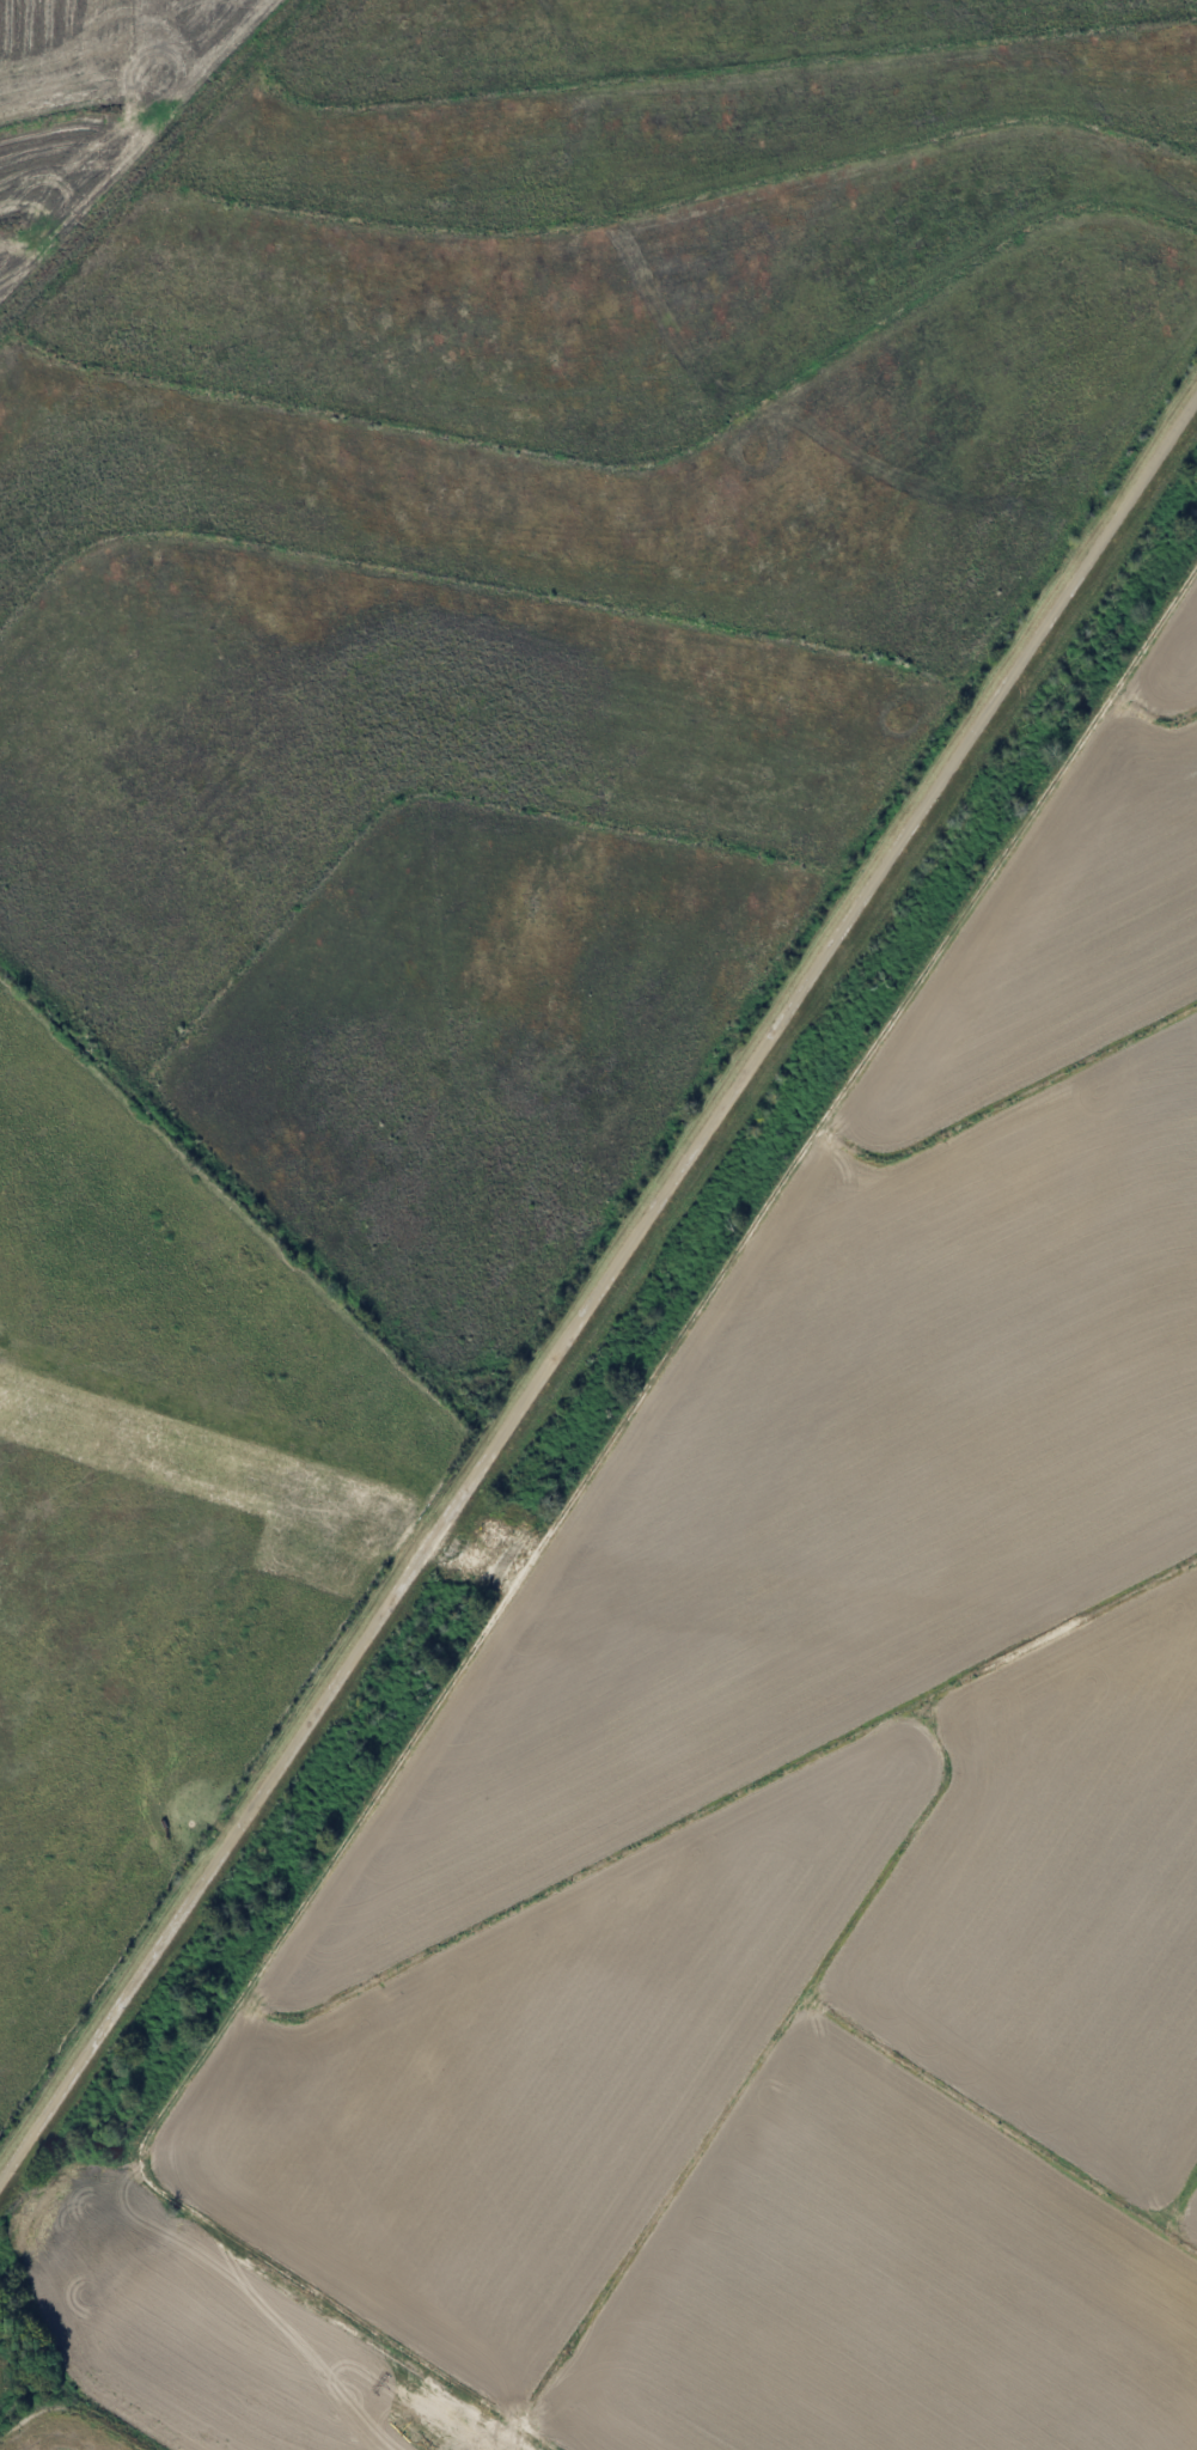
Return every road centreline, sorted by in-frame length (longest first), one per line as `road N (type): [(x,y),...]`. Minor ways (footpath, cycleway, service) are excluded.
road 1 (residential): [(0,2183),(1196,389)]

